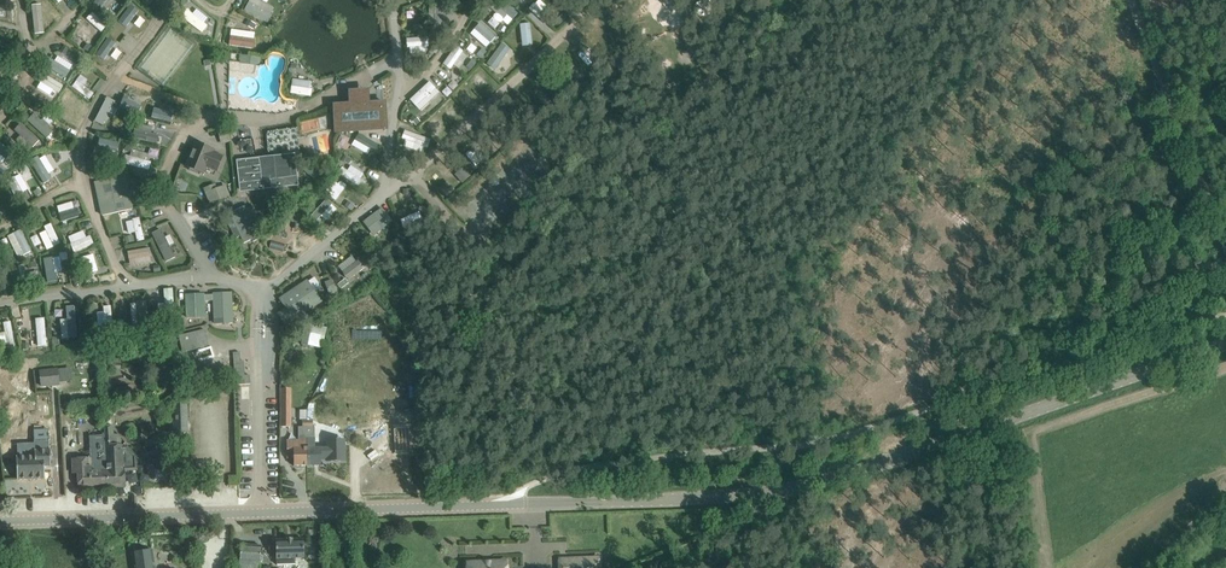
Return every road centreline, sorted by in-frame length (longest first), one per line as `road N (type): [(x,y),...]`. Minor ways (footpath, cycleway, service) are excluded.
road 1 (tertiary): [(0,520),(787,490),(1225,343)]
road 2 (unclassified): [(1225,247),(1133,0)]

